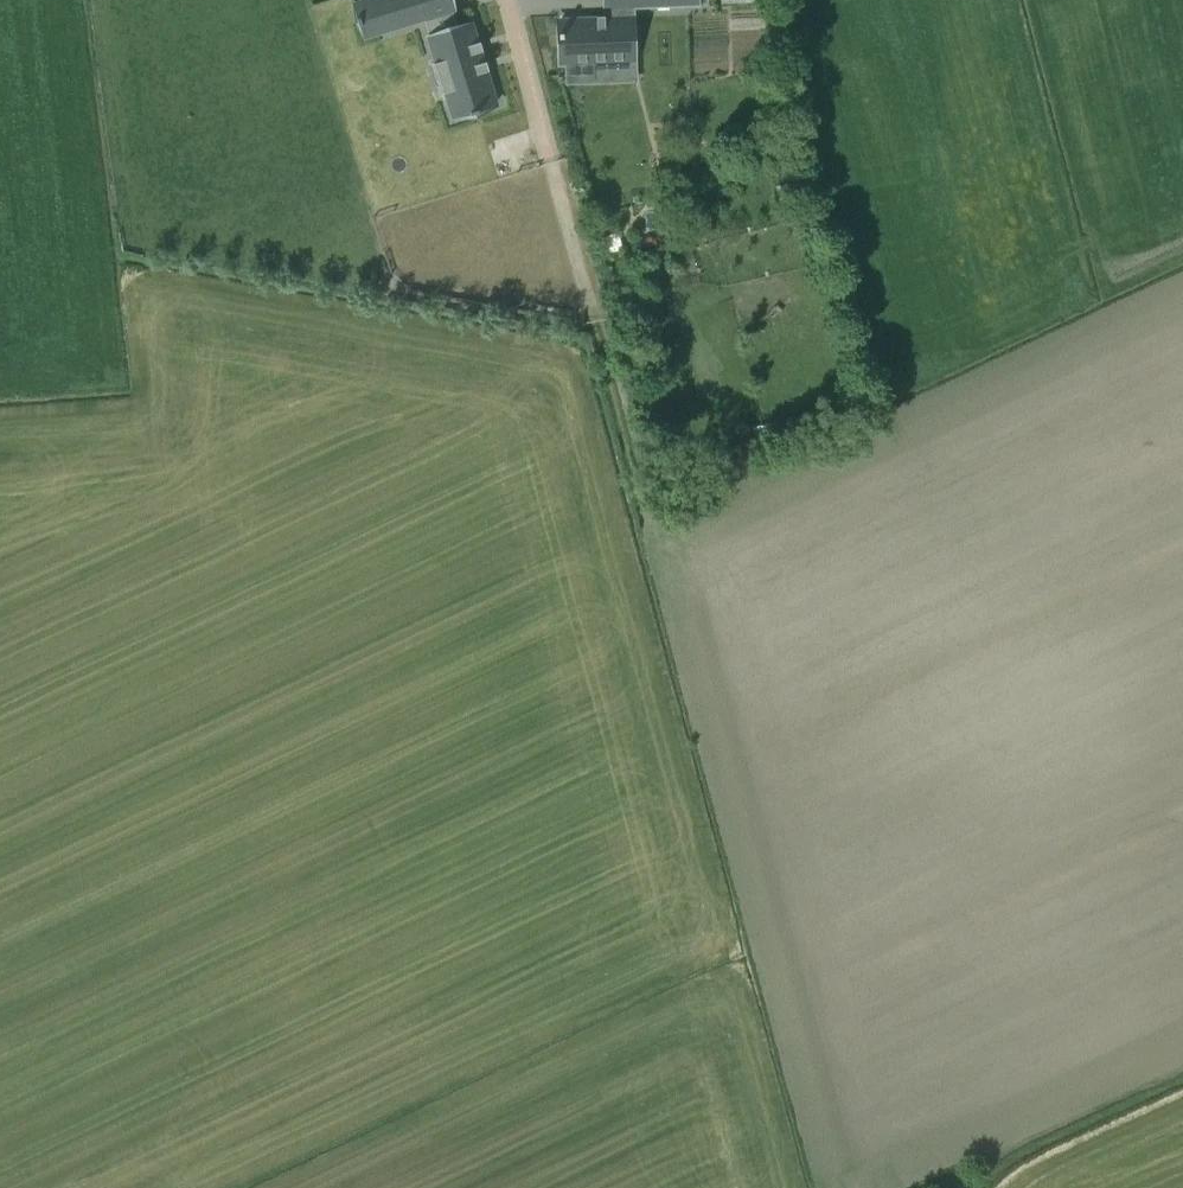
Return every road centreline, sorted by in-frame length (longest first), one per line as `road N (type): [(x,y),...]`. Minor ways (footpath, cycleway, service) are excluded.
road 1 (track): [(590,307),(653,529)]
road 2 (residential): [(511,0),(551,162)]

